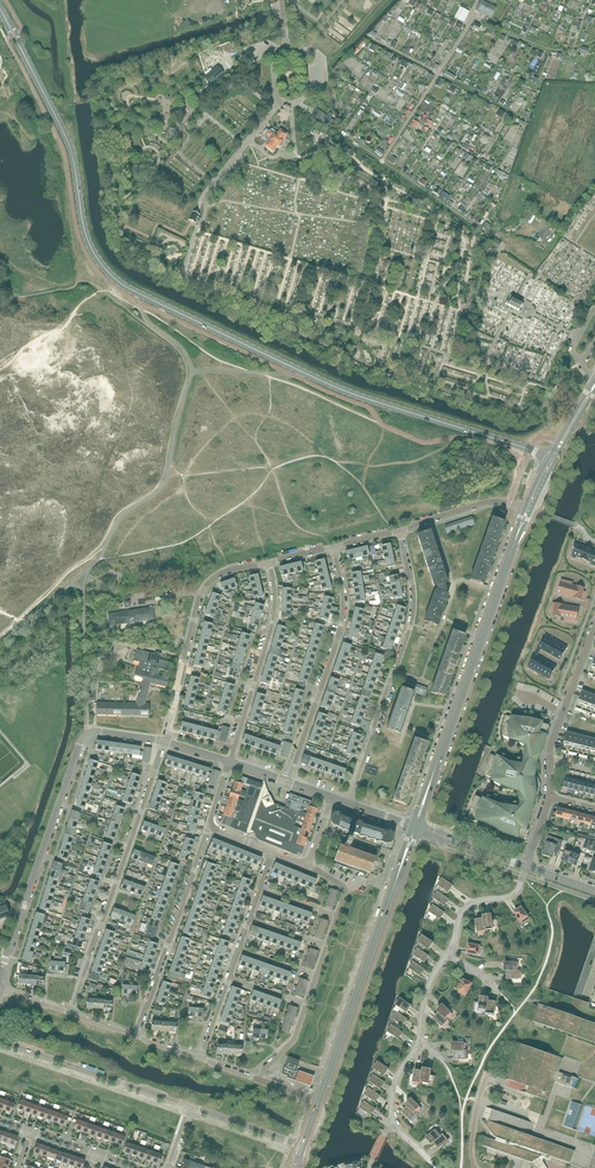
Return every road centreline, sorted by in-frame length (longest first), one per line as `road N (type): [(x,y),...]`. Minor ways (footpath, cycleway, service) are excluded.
road 1 (tertiary): [(20,47),(72,151),(90,244),(120,283),(345,391),(550,456)]
road 2 (residential): [(165,741),(71,1013)]
road 3 (residential): [(401,530),(413,587),(410,627),(348,803)]
road 4 (residential): [(0,980),(87,734)]
road 5 (tertiary): [(433,773),(515,541)]
road 6 (residential): [(288,782),(341,634),(334,546)]
road 7 (tertiary): [(319,1102),(395,881)]
road 8 (residential): [(135,1036),(208,825)]
road 9 (residential): [(168,731),(204,590),(222,574),(267,562)]
road 10 (residential): [(0,1040),(189,1107)]
road 11 (residential): [(267,562),(273,622),(234,747)]
road 12 (residential): [(527,867),(512,896),(468,908),(449,955)]
road 13 (residential): [(524,508),(487,502),(401,530)]
road 14 (residential): [(304,1146),(189,1107)]
road 15 (residential): [(550,760),(589,645)]

